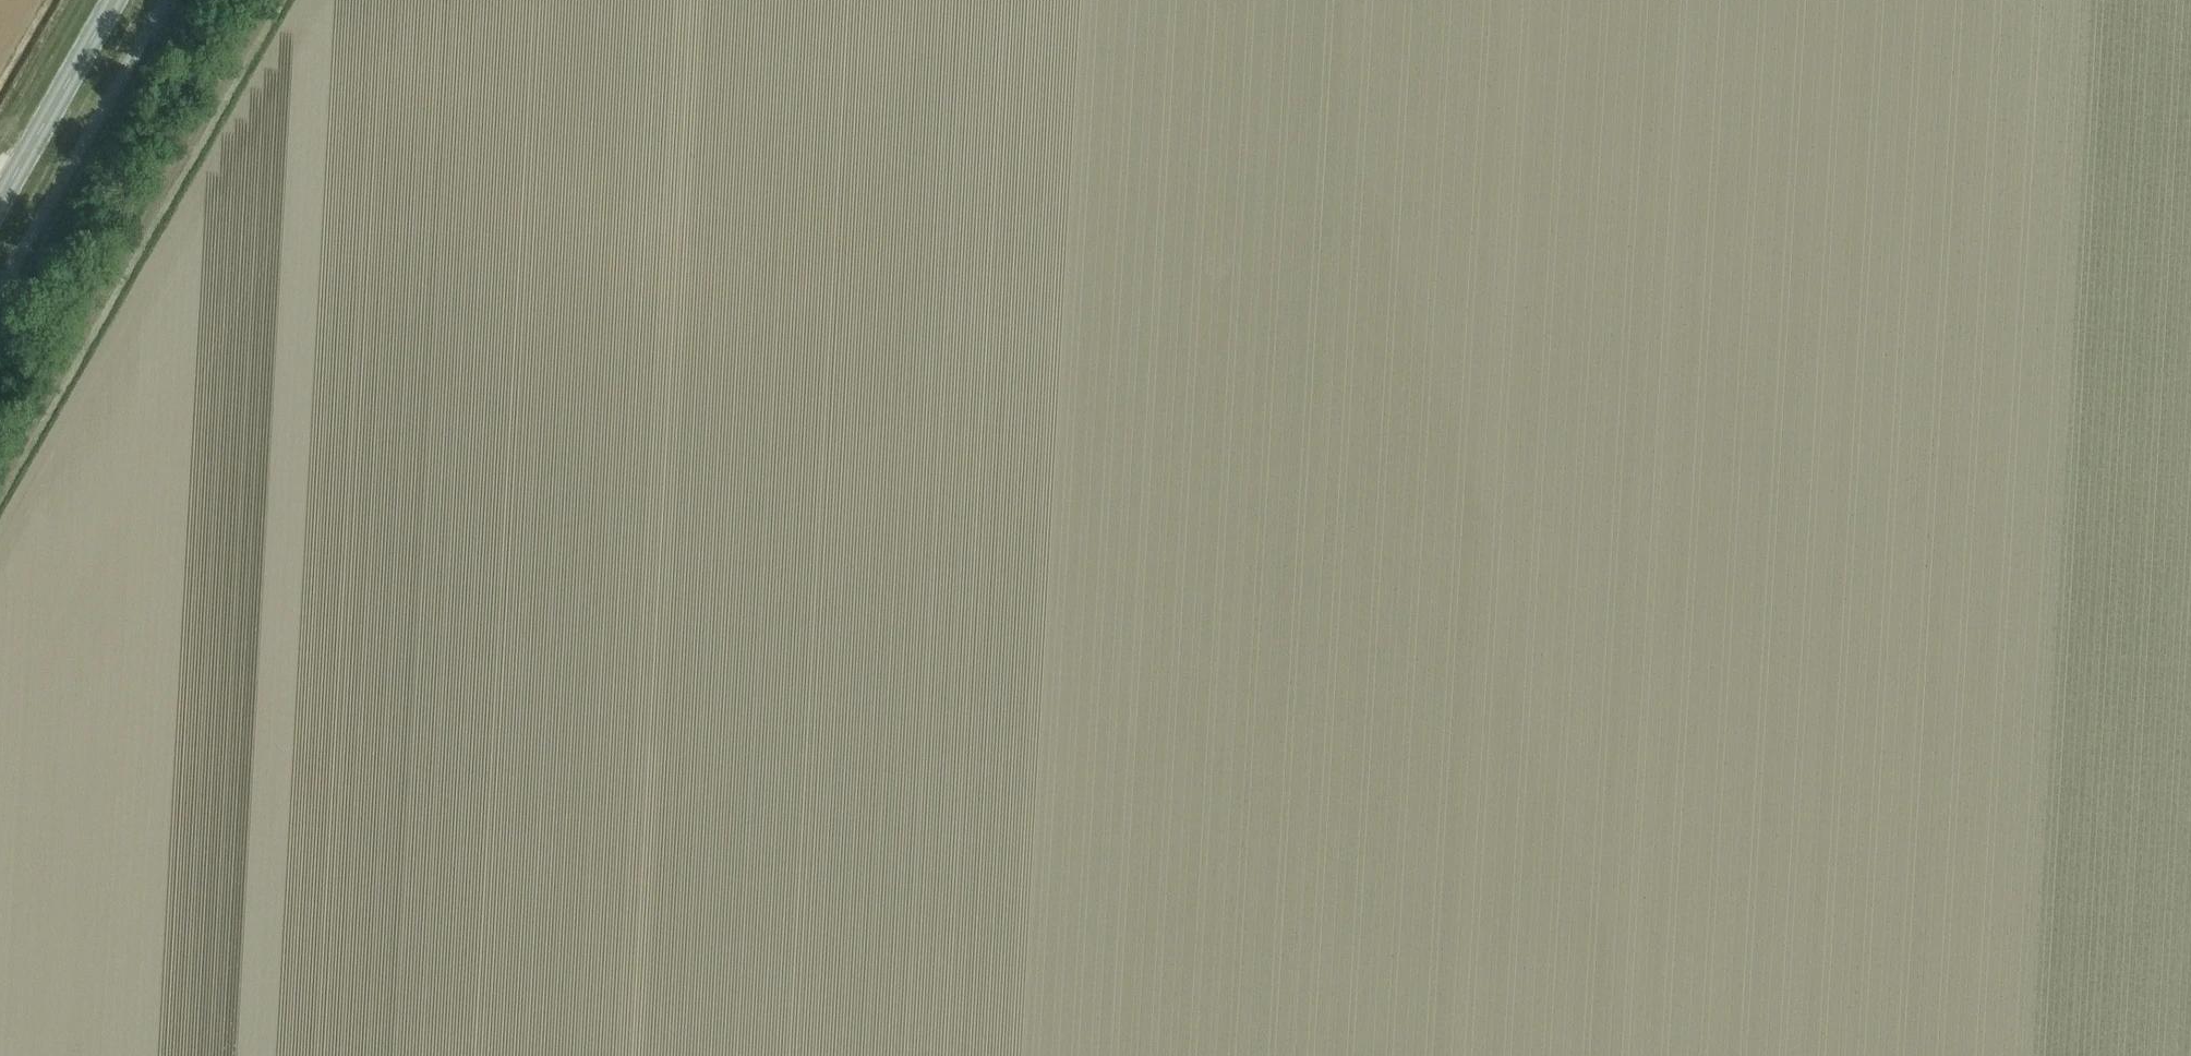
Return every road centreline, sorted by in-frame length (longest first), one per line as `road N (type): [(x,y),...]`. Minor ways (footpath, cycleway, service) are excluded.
road 1 (tertiary): [(0,196),(111,0)]

